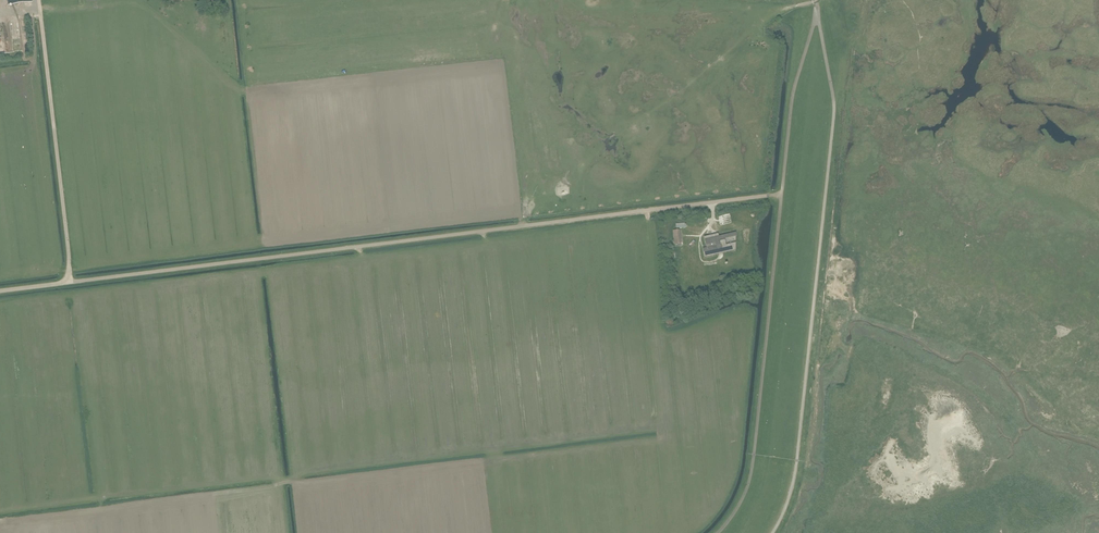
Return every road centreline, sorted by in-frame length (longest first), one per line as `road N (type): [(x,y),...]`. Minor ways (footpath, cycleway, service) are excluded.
road 1 (unclassified): [(68,283),(782,194)]
road 2 (unclassified): [(68,283),(39,0)]

